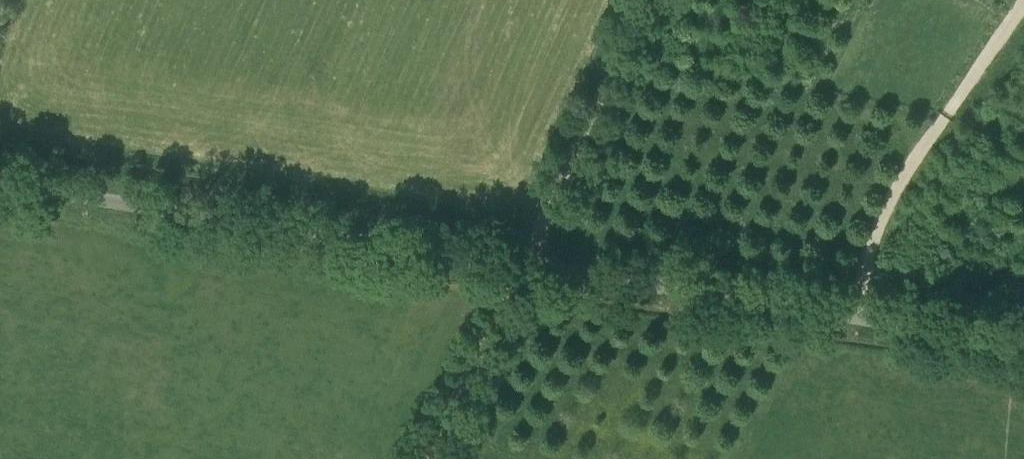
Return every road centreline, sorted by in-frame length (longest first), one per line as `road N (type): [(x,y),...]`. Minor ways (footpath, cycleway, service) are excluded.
road 1 (unclassified): [(0,184),(1023,344)]
road 2 (track): [(644,0),(431,458)]

